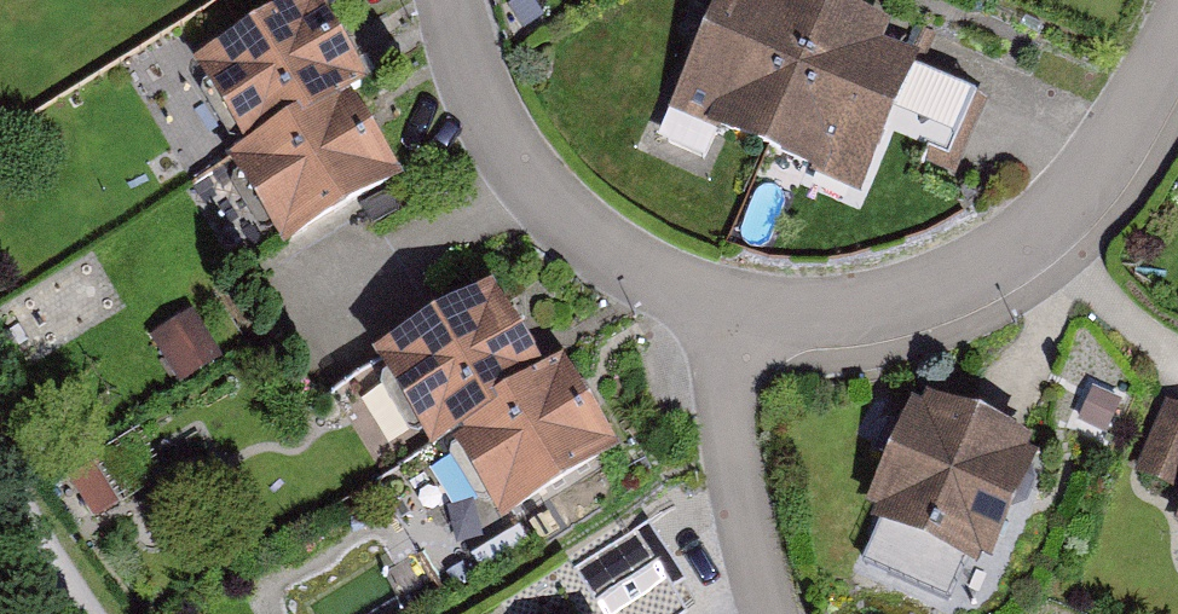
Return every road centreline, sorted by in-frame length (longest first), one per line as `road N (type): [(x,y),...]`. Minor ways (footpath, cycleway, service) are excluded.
road 1 (residential): [(735,312),(814,321),(872,315),(930,303),(978,276),(1043,236),(1077,201),(1177,42)]
road 2 (residential): [(452,0),(477,80),(533,188),(605,256),(735,312)]
road 3 (residential): [(735,312),(724,358),(734,454),(772,613)]
road 4 (track): [(93,613),(0,470)]

